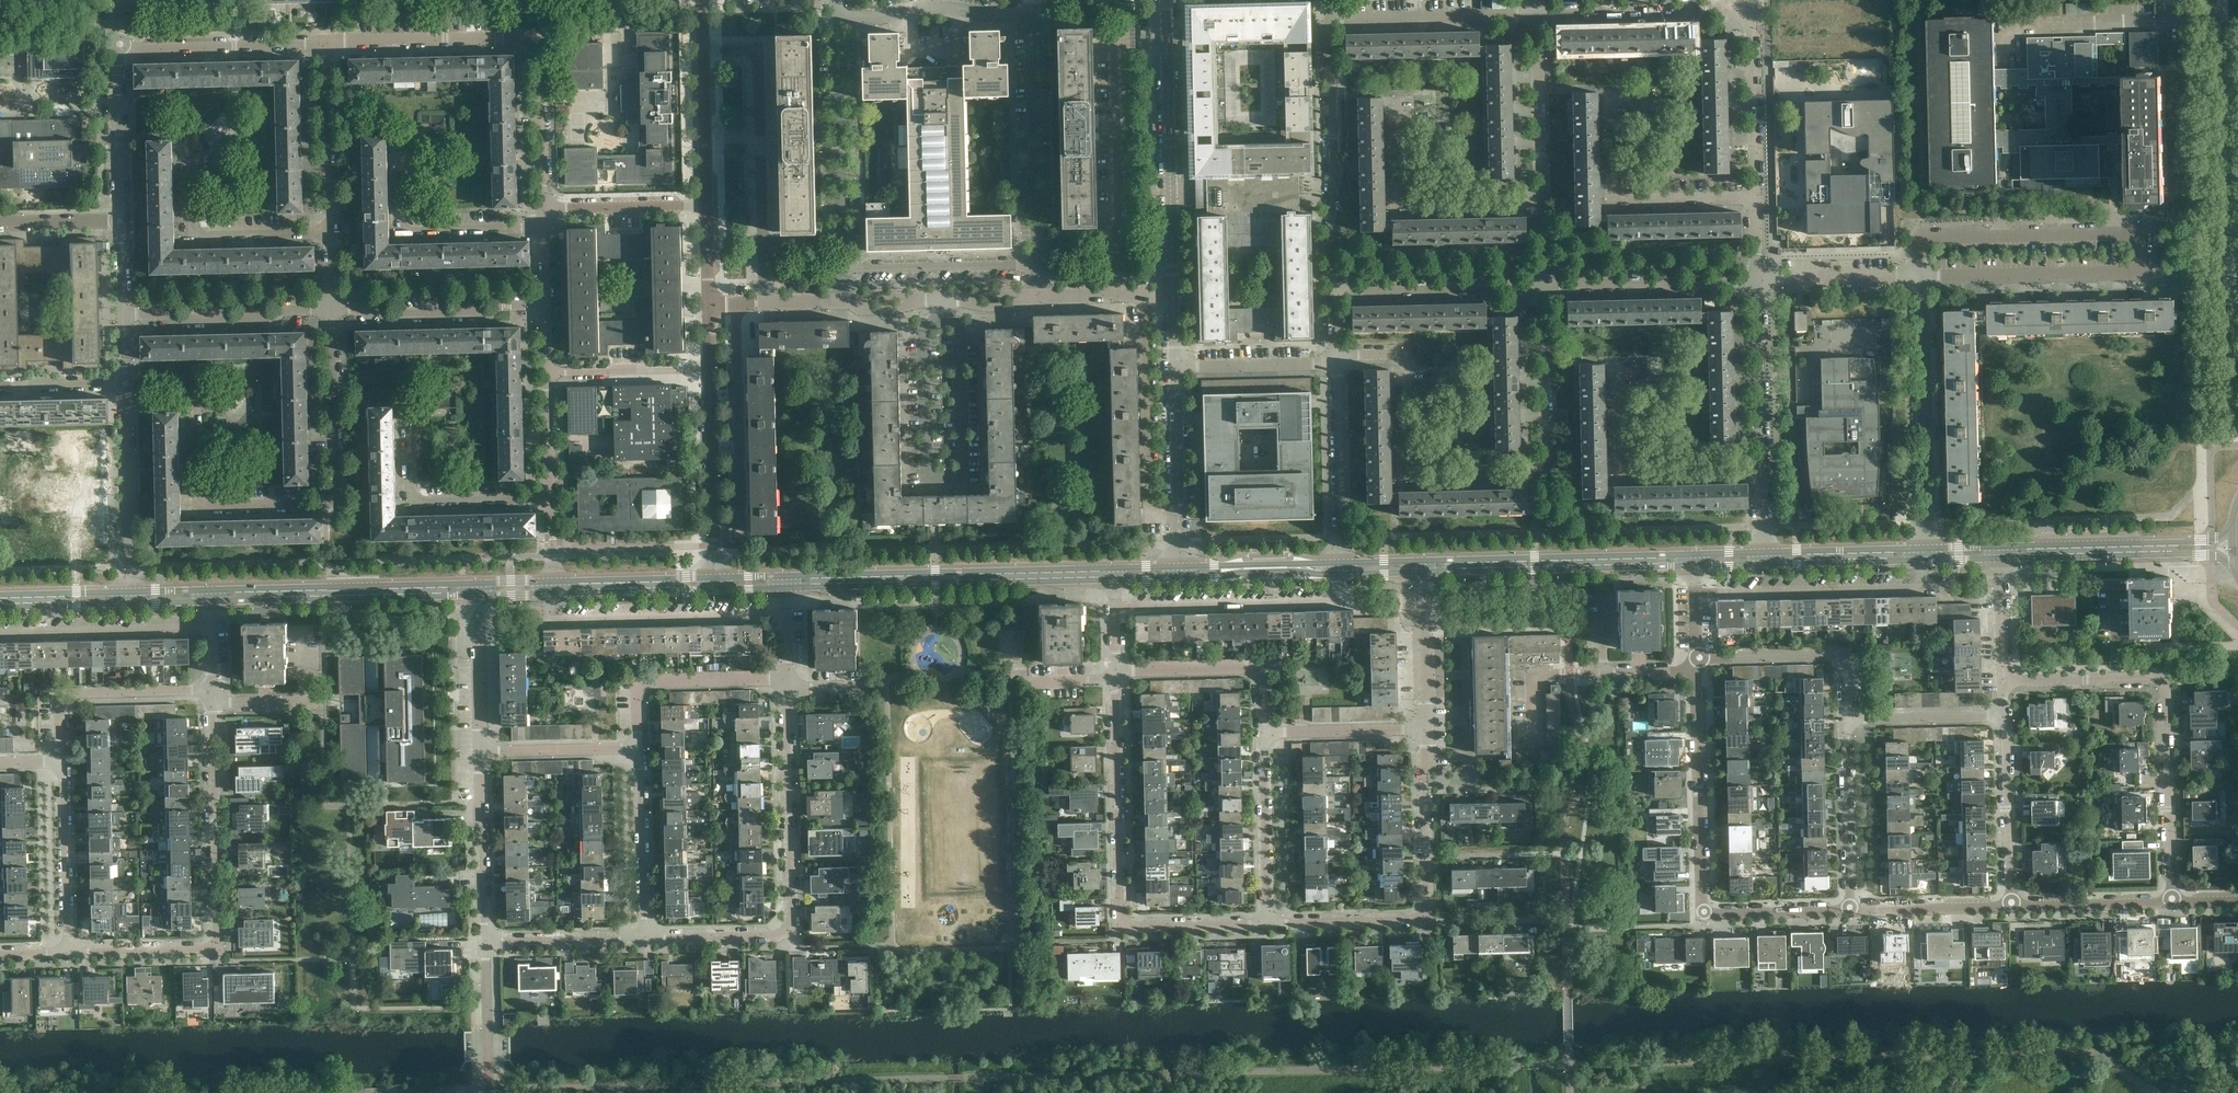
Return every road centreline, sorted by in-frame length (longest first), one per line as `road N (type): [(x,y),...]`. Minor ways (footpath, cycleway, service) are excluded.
road 1 (residential): [(1338,293),(1330,19),(1534,16)]
road 2 (residential): [(1541,289),(1545,457),(1535,465),(1417,469),(1409,459),(1401,358),(1337,366)]
road 3 (residential): [(66,952),(215,943),(213,691)]
road 4 (residential): [(546,209),(544,39),(323,43)]
road 5 (residential): [(644,938),(785,934),(791,918),(787,689)]
road 6 (residential): [(1269,923),(1427,922),(1427,729)]
road 7 (tertiary): [(786,588),(1115,580)]
road 8 (tertiary): [(1114,569),(786,577)]
road 9 (residential): [(334,504),(205,505),(196,497),(193,382),(126,383)]
road 10 (residential): [(765,304),(758,50),(703,49)]
road 11 (residential): [(2142,273),(2140,234),(2003,236),(1918,239),(1920,276)]
road 12 (residential): [(1120,297),(1115,56),(1125,46),(1167,46)]
road 13 (residential): [(1040,297),(1027,14)]
road 14 (residential): [(843,302),(838,19)]
road 15 (tertiary): [(1422,572),(1698,565)]
road 16 (tertiary): [(1697,555),(1422,561)]
road 17 (residential): [(1929,549),(1920,276)]
road 18 (tertiary): [(479,584),(211,591)]
road 19 (tertiary): [(212,602),(479,596)]
road 20 (residential): [(2172,899),(2167,688),(2158,679),(2116,679)]
road 21 (residential): [(787,615),(551,620),(551,594)]
road 22 (residential): [(1128,927),(1118,915),(1115,676)]
road 23 (residential): [(1174,297),(1167,46)]
road 24 (residential): [(715,530),(741,529),(736,305)]
road 25 (residential): [(1756,198),(1613,201),(1610,95)]
road 26 (residential): [(1116,608),(1335,603),(1341,574)]
road 27 (residential): [(1762,467),(1623,469),(1619,364)]
road 28 (tertiary): [(2000,558),(2211,556),(2236,571)]
road 29 (residential): [(1702,911),(1699,671)]
road 30 (residential): [(1540,198),(1401,200),(1399,100)]
road 31 (tertiary): [(2233,530),(2164,544),(1999,548)]
road 32 (residential): [(1698,592),(1920,587)]
road 33 (residential): [(1920,276),(2142,273)]
road 34 (residential): [(63,761),(61,695),(213,691)]
road 35 (residential): [(550,499),(411,501),(410,422)]
road 36 (residential): [(1541,289),(1758,283)]
road 37 (residential): [(640,748),(637,682),(787,679)]
road 38 (residential): [(331,308),(545,304)]
road 39 (residential): [(1266,732),(1264,668),(1115,676)]
road 40 (residential): [(543,228),(406,231),(403,155)]
road 41 (residential): [(1848,717),(1846,652),(1699,658)]
road 42 (residential): [(329,232),(191,235),(189,163)]
road 43 (residential): [(132,592),(126,383)]
road 44 (residential): [(123,314),(331,308)]
road 45 (residential): [(323,43),(116,48)]
road 46 (residential): [(927,480),(963,479),(959,329),(944,318)]
road 47 (residential): [(1338,293),(1541,289)]
road 48 (residential): [(1756,198),(1752,25),(1728,10)]
road 49 (residential): [(1180,568),(1176,370)]
road 50 (residential): [(1341,563),(1337,366)]
road 51 (residential): [(334,504),(331,308)]
road 52 (residential): [(2014,909),(2006,715)]
road 53 (residential): [(1534,16),(1728,10)]
road 54 (residential): [(1850,909),(1848,717)]
road 55 (residential): [(1269,923),(1266,732)]
road 56 (residential): [(66,952),(63,761)]
road 57 (residential): [(644,938),(640,748)]
road 58 (residential): [(838,19),(936,7),(1027,14)]
road 59 (residential): [(329,232),(323,43)]
road 60 (residential): [(486,940),(482,752)]
road 61 (residential): [(1762,467),(1758,283)]
road 62 (residential): [(1534,16),(1540,198)]
road 63 (residential): [(120,222),(116,48)]
road 64 (residential): [(944,318),(924,329),(927,480)]
road 65 (tertiary): [(716,578),(551,583)]
road 66 (tertiary): [(551,594),(716,590)]
road 67 (tertiary): [(1929,549),(1764,553)]
road 68 (residential): [(711,370),(547,373)]
road 69 (residential): [(1850,909),(2014,909)]
road 70 (residential): [(1758,283),(1920,276)]
road 71 (tertiary): [(1179,578),(1341,574)]
road 72 (residential): [(546,209),(708,206)]
road 73 (tertiary): [(1341,563),(1180,568)]
road 74 (residential): [(1337,366),(1176,370)]
road 75 (residential): [(1266,732),(1427,729)]
road 76 (tertiary): [(715,530),(711,370)]
road 77 (residential): [(2014,909),(2172,899)]
road 78 (residential): [(482,752),(640,748)]
road 79 (residential): [(486,940),(644,938)]
road 80 (residential): [(1848,717),(2006,715)]
road 81 (residential): [(1427,729),(1422,572)]
road 82 (tertiary): [(708,206),(703,49)]
road 83 (residential): [(482,752),(479,596)]
road 84 (tertiary): [(1765,564),(1920,560)]
road 85 (residential): [(1702,911),(1850,909)]
road 86 (residential): [(1128,927),(1269,923)]
road 87 (tertiary): [(0,608),(132,604)]
road 88 (tertiary): [(132,592),(0,595)]
road 89 (residential): [(550,499),(547,373)]
road 90 (residential): [(0,385),(126,383)]
road 91 (residential): [(2002,683),(2000,558)]
road 92 (residential): [(120,222),(0,225)]
road 93 (residential): [(1537,731),(1542,675),(1605,674)]

